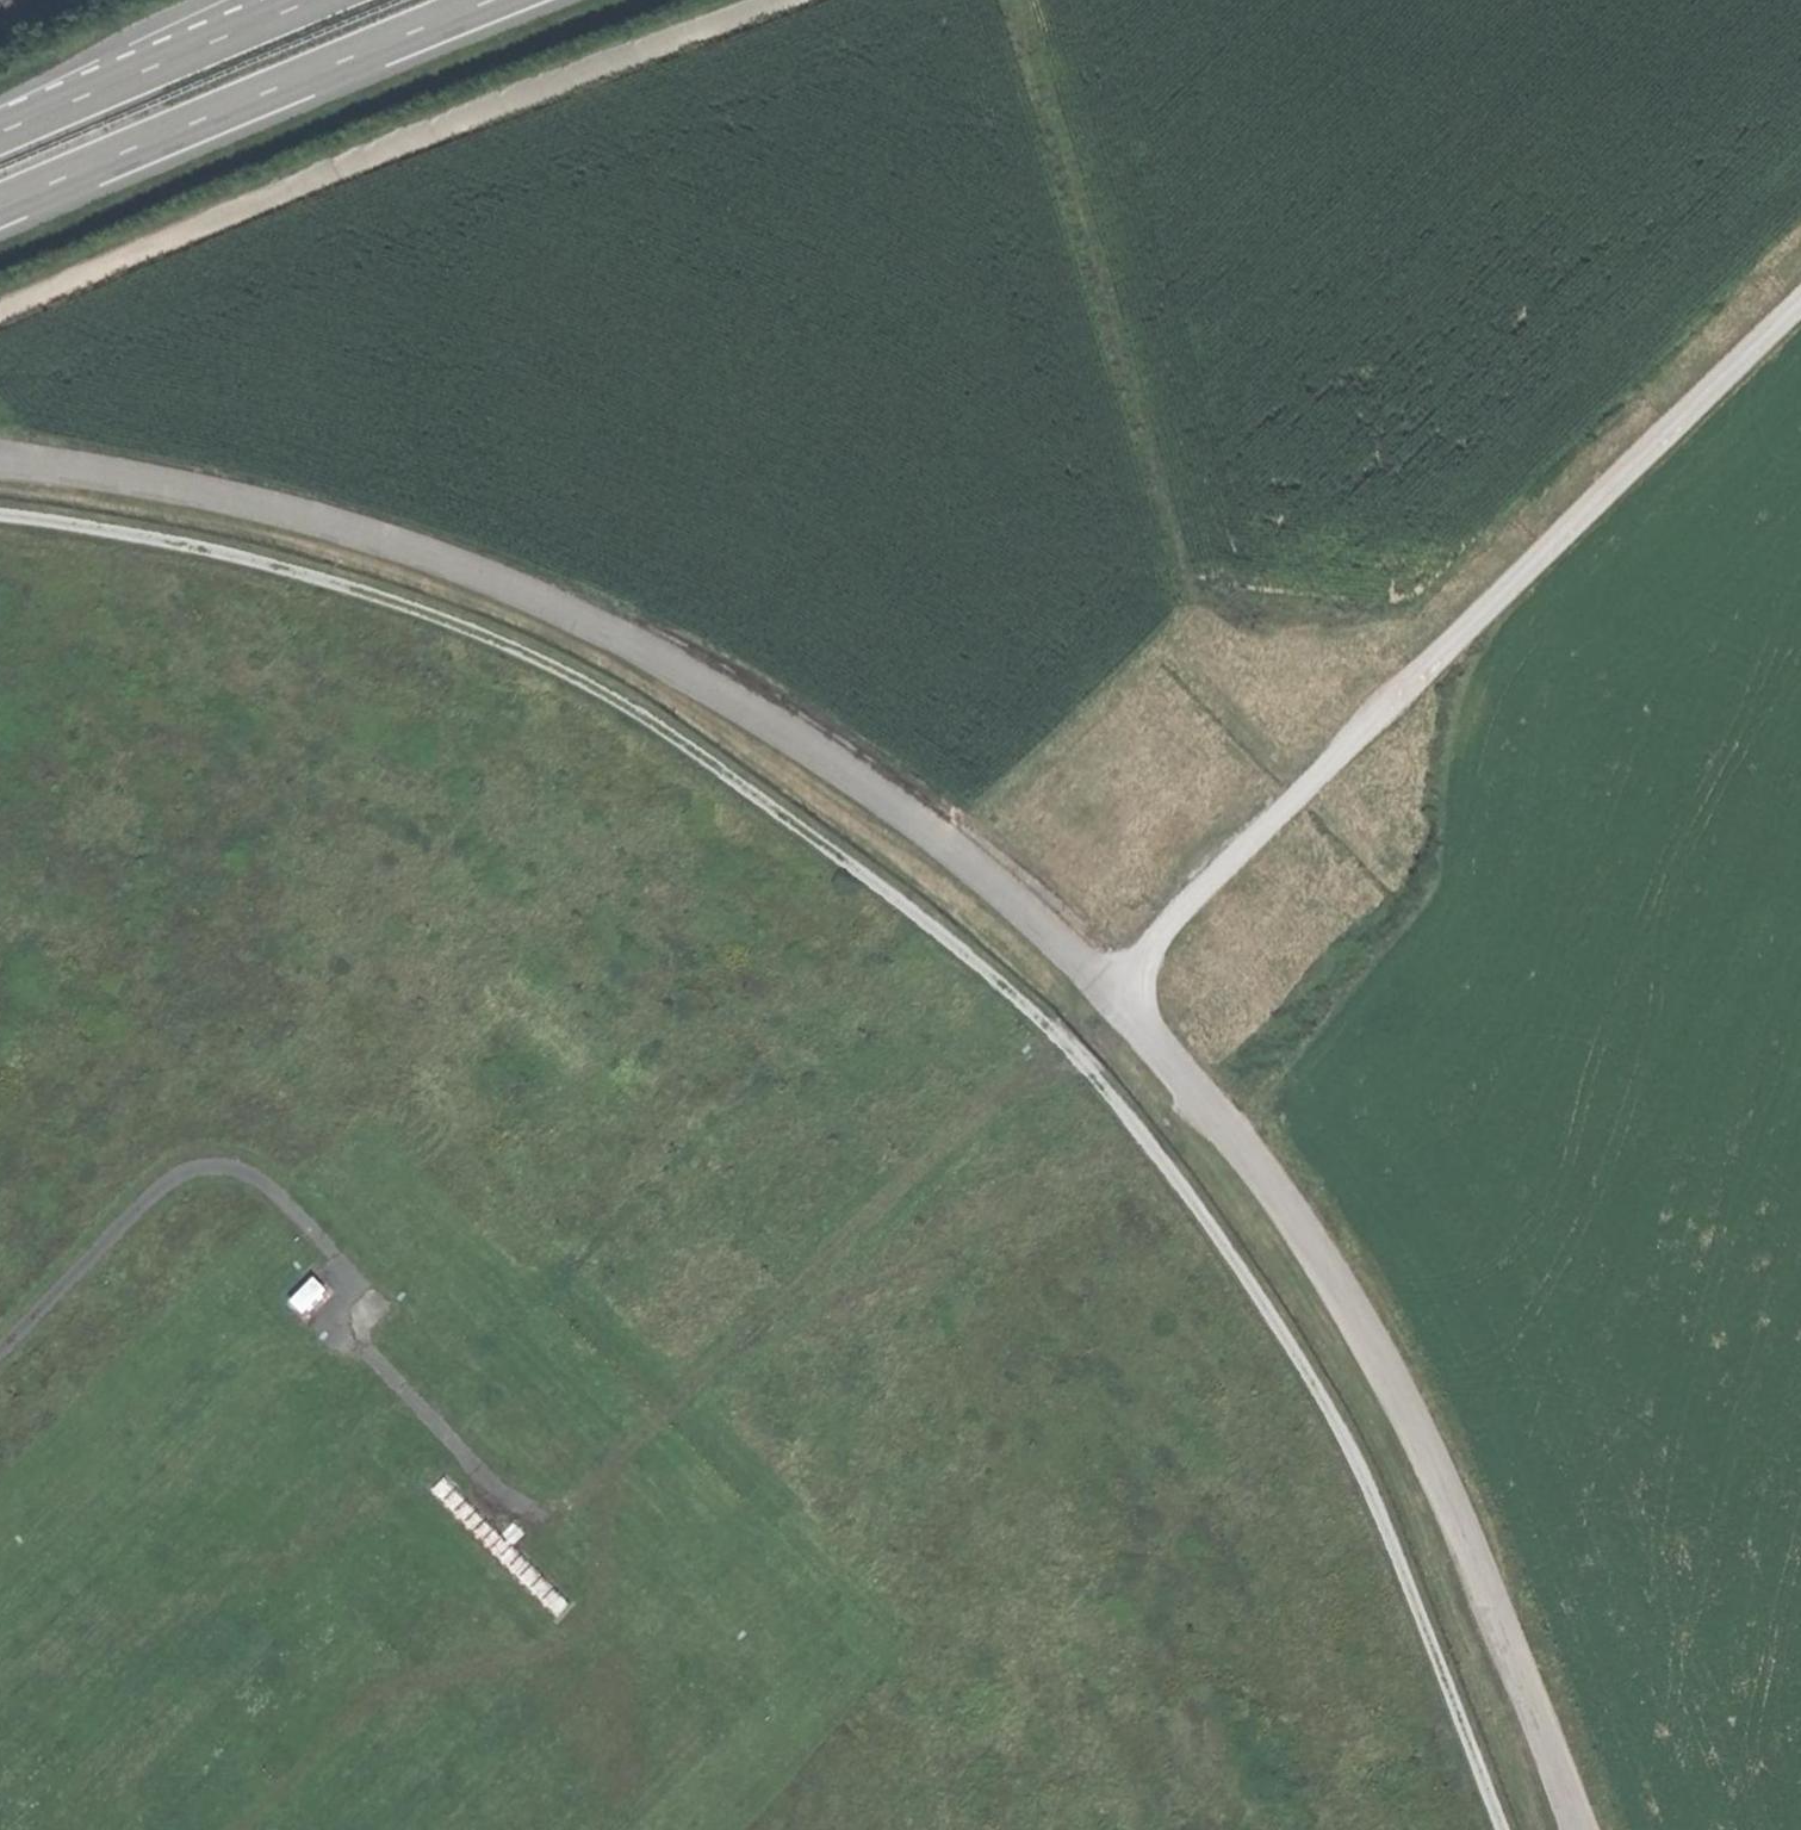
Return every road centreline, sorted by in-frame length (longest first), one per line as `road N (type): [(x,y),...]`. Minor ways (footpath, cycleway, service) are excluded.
road 1 (unclassified): [(1580,1829),(1450,1491),(1336,1280),(1232,1129),(1112,988),(1012,898),(813,751),(621,637),(532,596),(265,504),(0,460)]
road 2 (track): [(1800,308),(1112,988)]
road 3 (unclassified): [(786,0),(0,313)]
road 4 (trunk): [(0,205),(490,0)]
road 5 (trunk): [(320,0),(20,125)]
road 6 (trunk): [(273,0),(20,125)]

